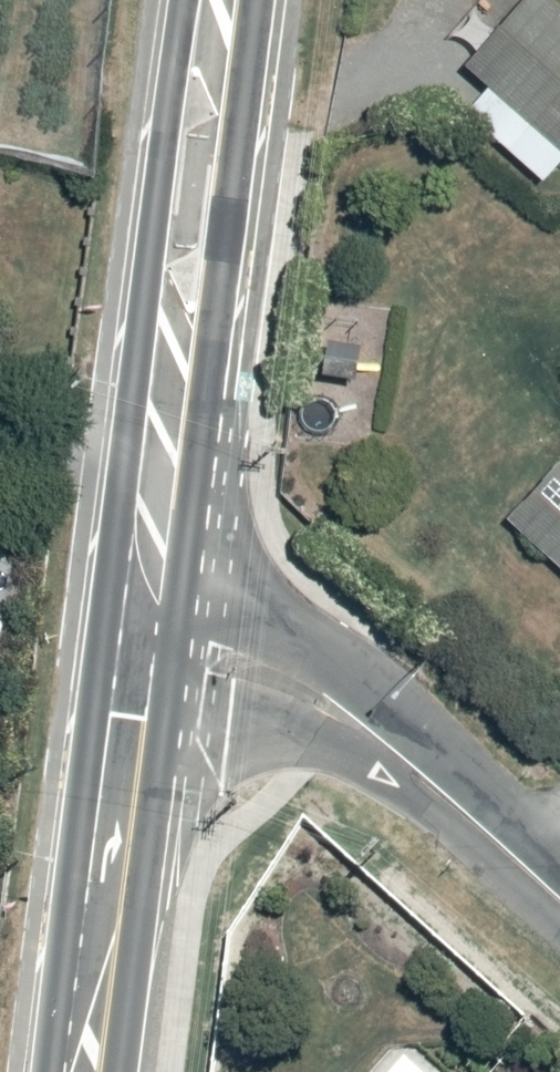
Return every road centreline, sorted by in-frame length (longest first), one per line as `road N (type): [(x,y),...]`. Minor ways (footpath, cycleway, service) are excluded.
road 1 (secondary): [(253,0),(171,656)]
road 2 (secondary): [(102,647),(183,0)]
road 3 (tertiary): [(171,656),(235,664),(306,692),(489,829),(559,895)]
road 4 (secondary): [(47,1071),(102,647)]
road 5 (secondary): [(171,656),(119,1071)]
road 6 (unknown): [(235,664),(102,647)]
road 7 (unknown): [(102,647),(235,664)]

